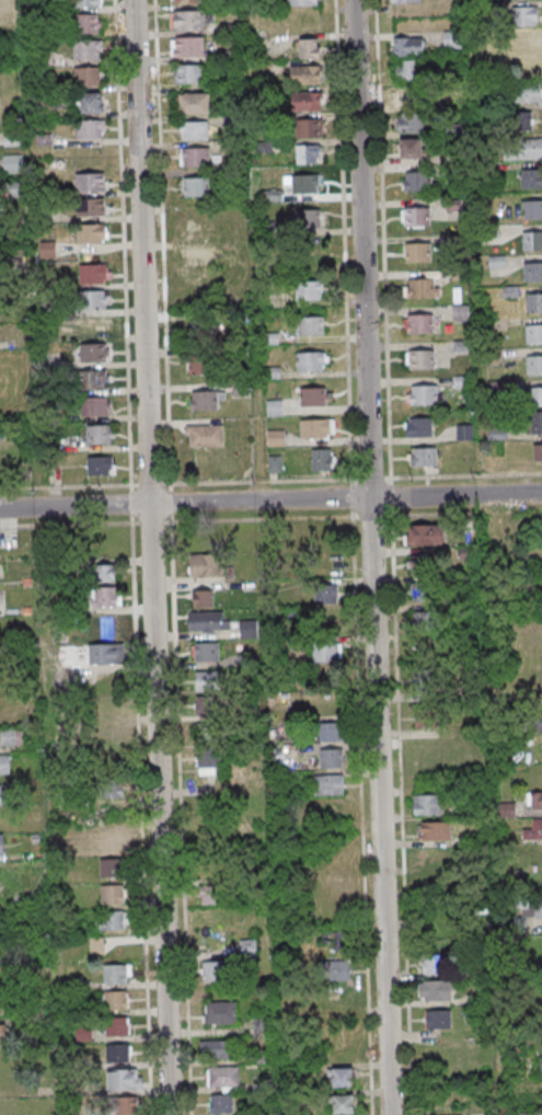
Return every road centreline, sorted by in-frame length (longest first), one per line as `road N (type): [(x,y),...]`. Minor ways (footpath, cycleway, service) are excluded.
road 1 (residential): [(169,1114),(136,0)]
road 2 (residential): [(390,1114),(358,0)]
road 3 (residential): [(541,495),(0,509)]

